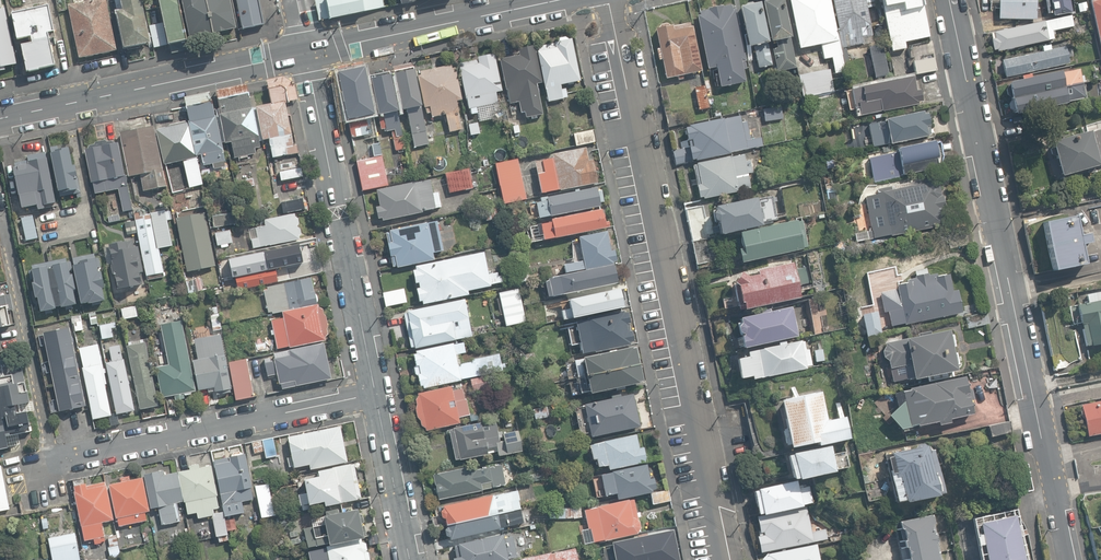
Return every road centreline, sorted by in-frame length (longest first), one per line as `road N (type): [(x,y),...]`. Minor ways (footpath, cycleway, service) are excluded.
road 1 (residential): [(1069,559),(949,0)]
road 2 (residential): [(609,0),(723,559)]
road 3 (residential): [(375,393),(308,54)]
road 4 (residential): [(375,393),(38,462)]
road 5 (secondary): [(0,119),(308,54)]
road 6 (secondary): [(308,54),(561,0)]
road 7 (residential): [(410,559),(375,393)]

